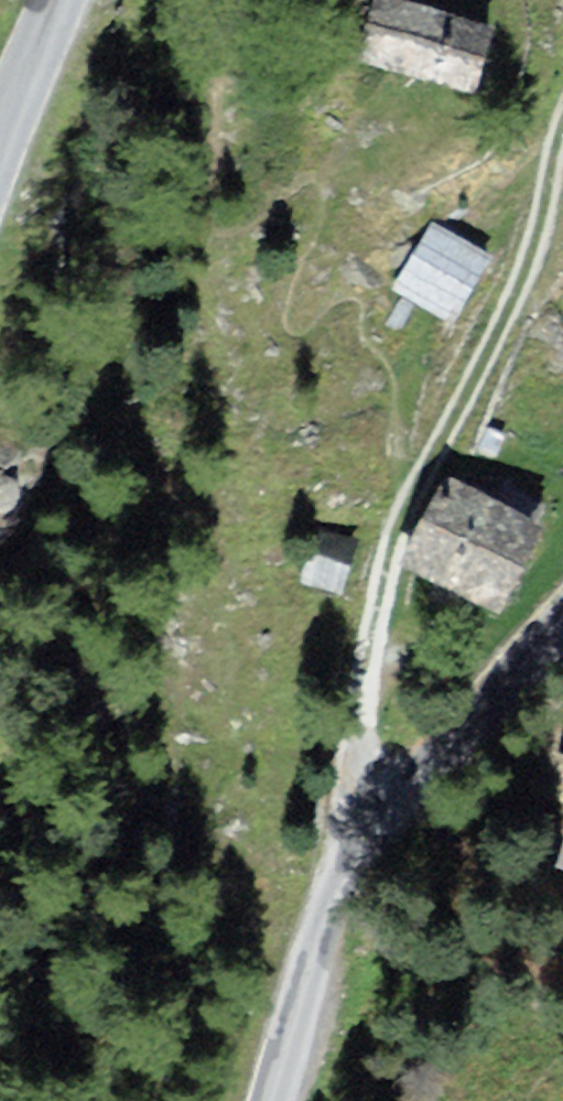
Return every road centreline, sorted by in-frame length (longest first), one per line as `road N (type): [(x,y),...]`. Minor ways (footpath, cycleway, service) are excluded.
road 1 (track): [(562,133),(521,287),(409,508),(355,666),(370,786),(390,820)]
road 2 (tertiary): [(274,1100),(379,836),(404,799),(562,632)]
road 3 (tertiary): [(58,0),(0,141)]

